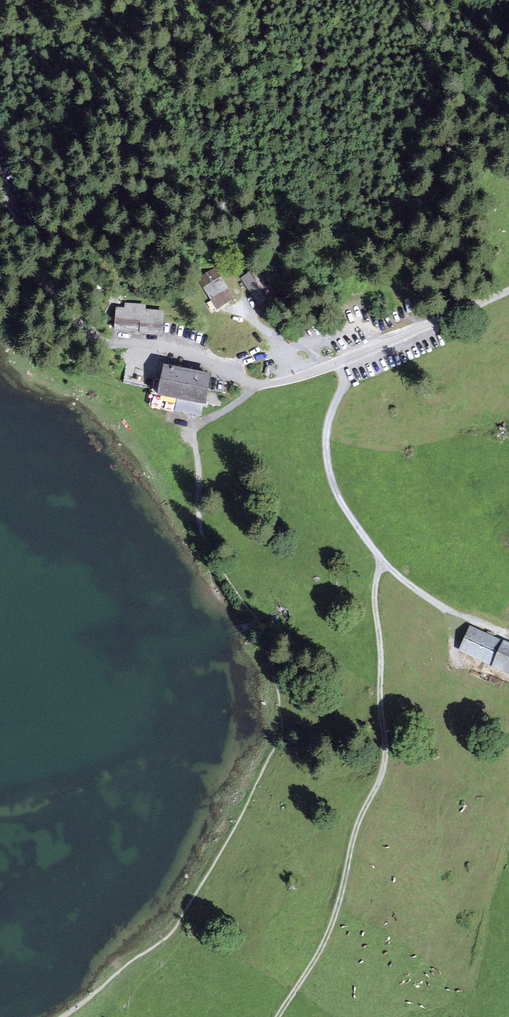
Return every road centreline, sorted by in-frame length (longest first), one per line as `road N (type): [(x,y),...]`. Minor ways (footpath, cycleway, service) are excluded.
road 1 (track): [(380,558),(385,767),(357,828),(326,940),(277,1016)]
road 2 (tertiary): [(508,291),(282,382),(257,385),(165,343)]
road 3 (unclassified): [(165,343),(111,337),(69,317),(0,171)]
road 4 (track): [(380,558),(328,468),(327,430),(343,379),(337,362)]
road 5 (track): [(508,637),(453,614),(380,558)]

